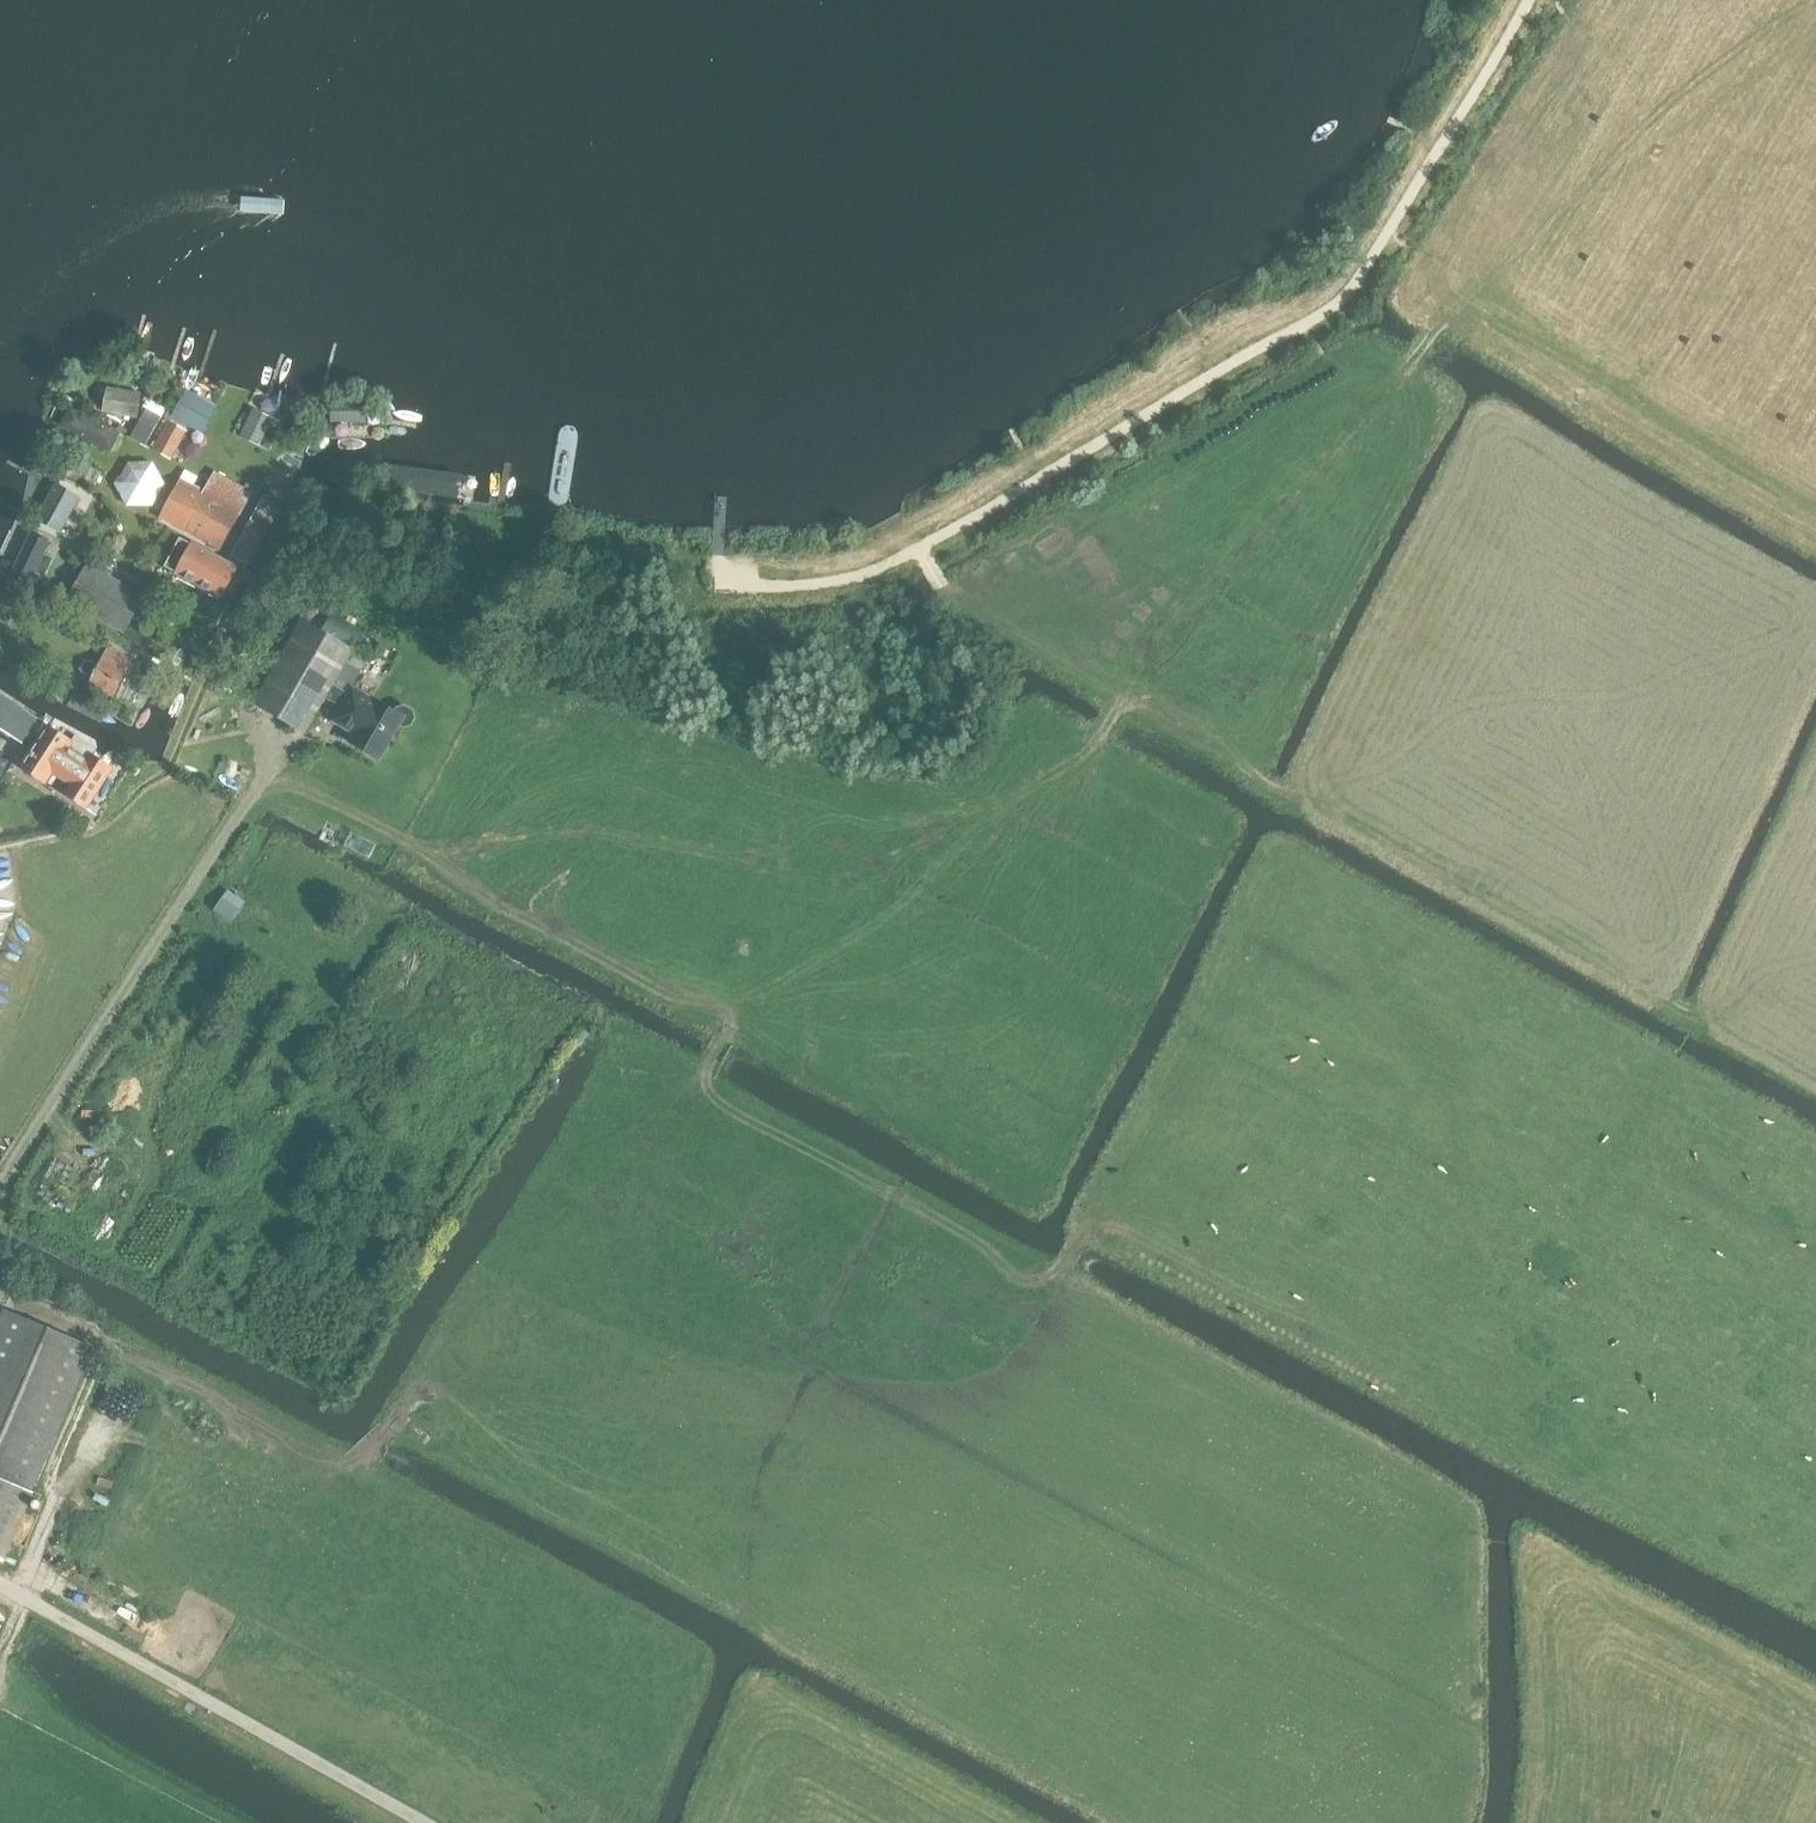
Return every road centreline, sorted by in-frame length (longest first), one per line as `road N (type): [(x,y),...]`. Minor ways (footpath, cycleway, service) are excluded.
road 1 (track): [(1526,0),(1358,281),(1328,308),(873,570),(832,580),(722,586),(719,500)]
road 2 (track): [(0,1184),(282,746)]
road 3 (track): [(424,1822),(14,1591)]

